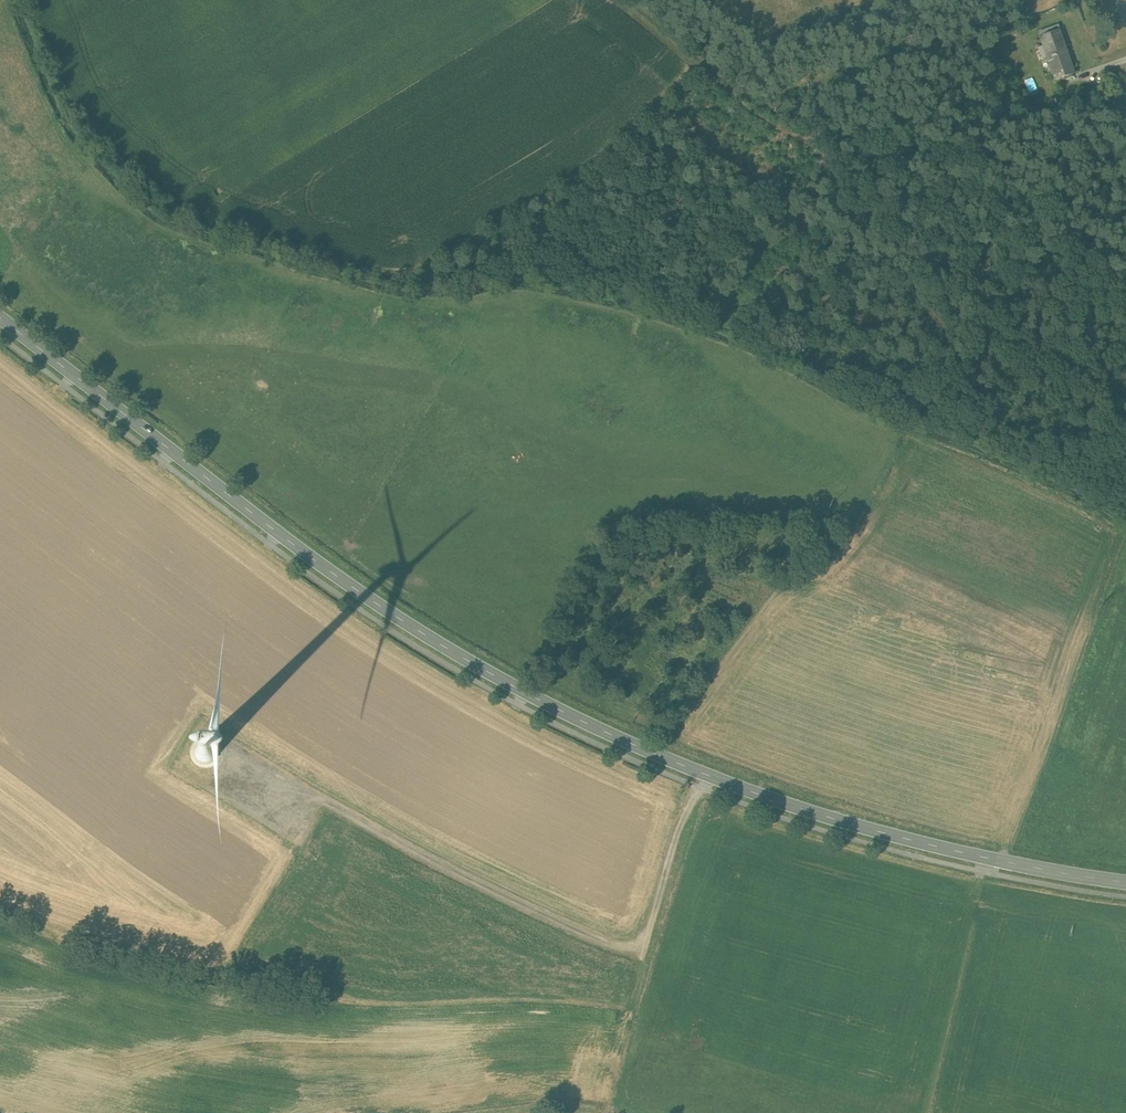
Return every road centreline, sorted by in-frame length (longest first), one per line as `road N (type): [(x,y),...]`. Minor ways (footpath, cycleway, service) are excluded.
road 1 (tertiary): [(1125,882),(832,818),(655,753),(535,697),(427,636),(257,522),(0,321)]

